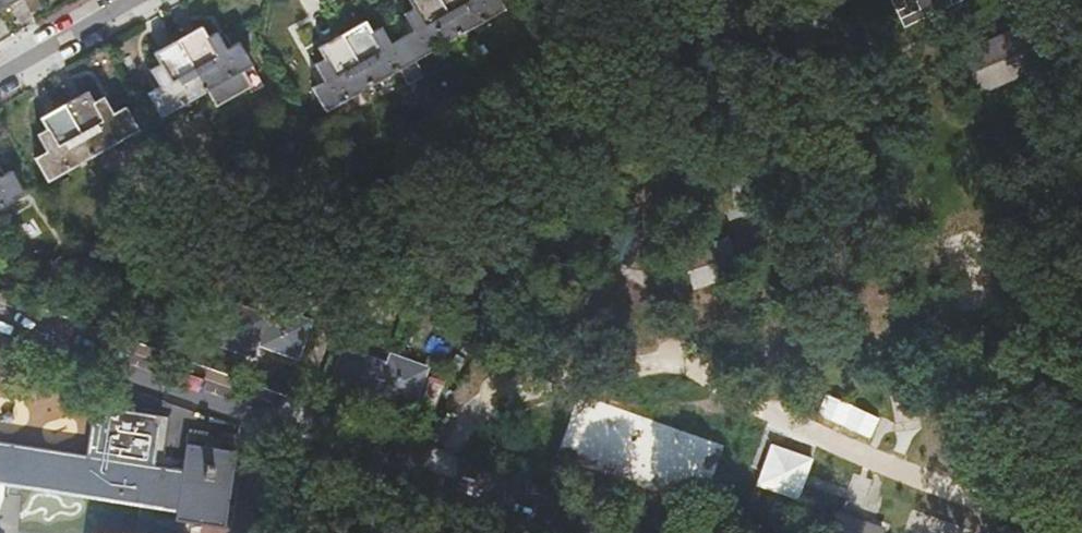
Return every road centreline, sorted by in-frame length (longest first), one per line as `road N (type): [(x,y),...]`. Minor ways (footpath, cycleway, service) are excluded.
road 1 (residential): [(593,532),(0,328)]
road 2 (residential): [(0,79),(138,0)]

